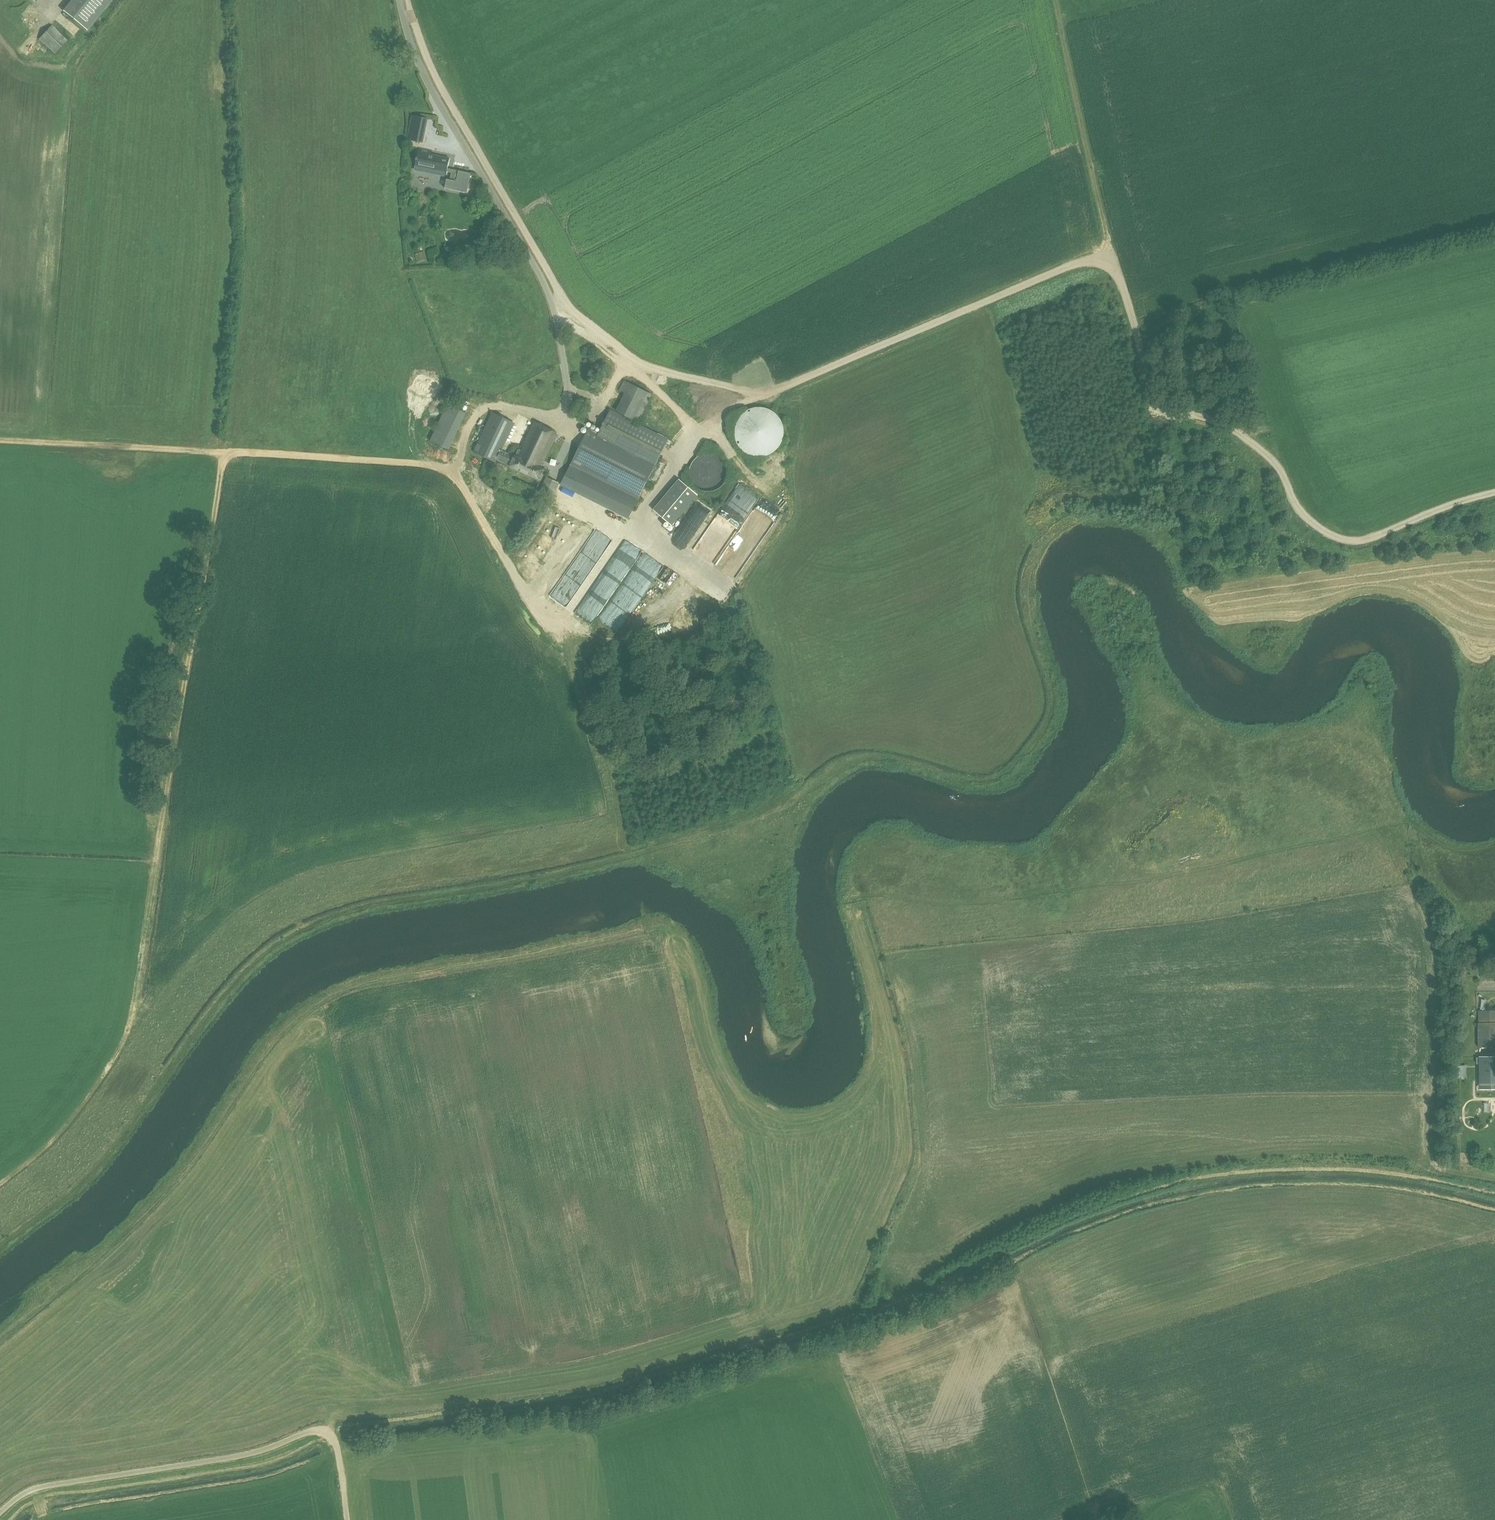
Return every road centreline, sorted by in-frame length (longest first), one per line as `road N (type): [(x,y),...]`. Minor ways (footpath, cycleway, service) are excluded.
road 1 (track): [(554,313),(623,365),(757,394),(1103,255),(1120,281),(1154,408),(1167,425),(1233,434),(1263,452),(1310,523),(1359,540),(1494,494)]
road 2 (unclassified): [(348,1519),(337,1444),(317,1430),(261,1451),(37,1488),(0,1516)]

